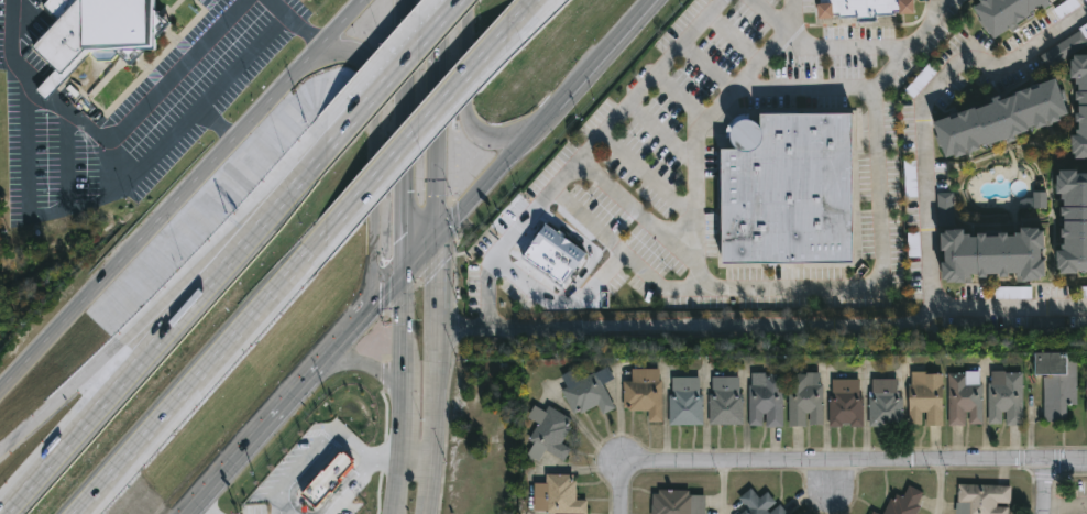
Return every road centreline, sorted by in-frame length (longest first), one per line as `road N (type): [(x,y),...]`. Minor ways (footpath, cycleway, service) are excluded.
road 1 (secondary): [(361,0),(0,391)]
road 2 (residential): [(654,467),(1086,465)]
road 3 (motorway): [(78,513),(358,190)]
road 4 (motorway): [(249,238),(9,513)]
road 5 (secondary): [(360,326),(373,282),(371,67),(344,51),(306,64)]
road 6 (motorway): [(249,238),(0,454)]
road 7 (secondary): [(190,513),(386,296)]
road 8 (tertiary): [(405,0),(405,273)]
road 9 (tertiary): [(443,236),(443,0)]
road 10 (secondary): [(466,0),(472,127),(499,136),(537,123)]
road 11 (tertiary): [(423,513),(438,326)]
road 12 (secondary): [(443,236),(551,108)]
road 13 (motorway): [(352,120),(249,238)]
road 14 (secondary): [(551,108),(648,0)]
road 15 (tertiary): [(405,273),(405,402)]

